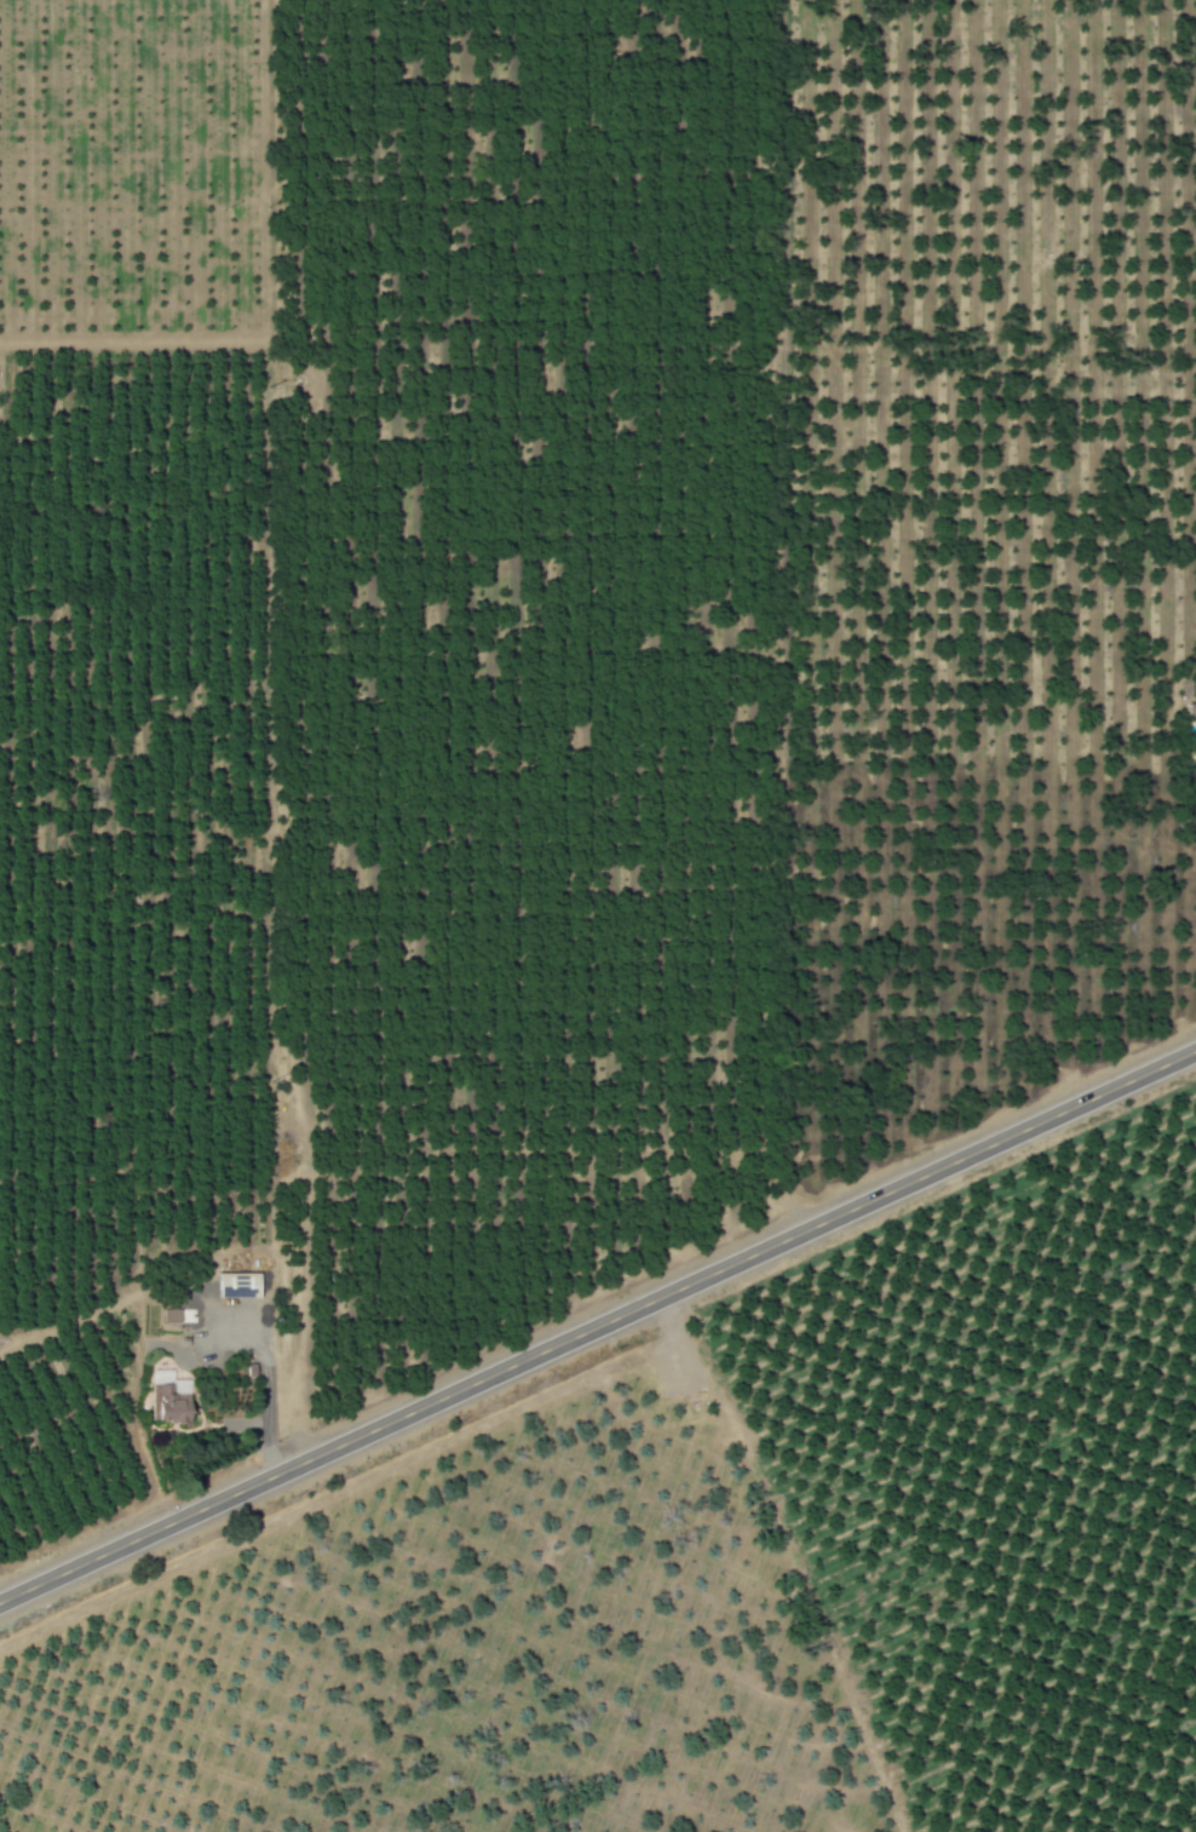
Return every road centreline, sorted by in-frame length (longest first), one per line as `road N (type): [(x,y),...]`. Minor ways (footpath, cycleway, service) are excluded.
road 1 (secondary): [(0,1606),(1195,1051)]

